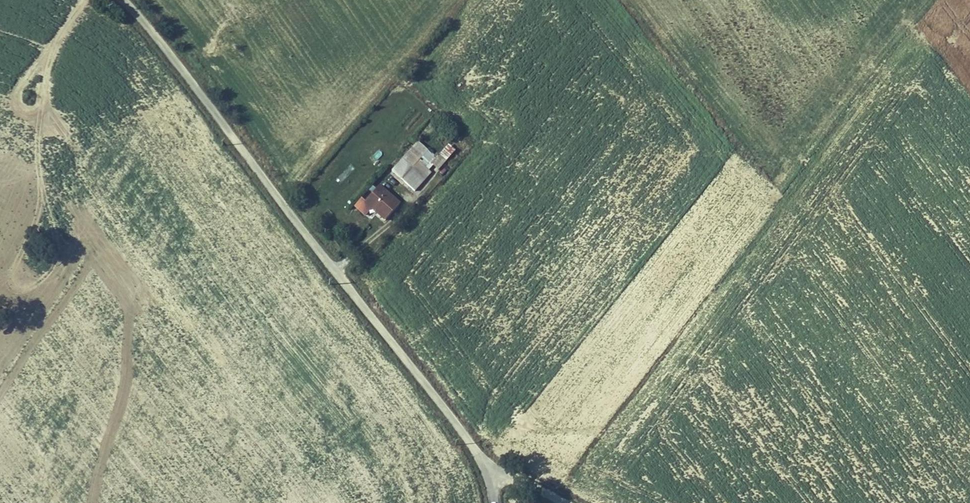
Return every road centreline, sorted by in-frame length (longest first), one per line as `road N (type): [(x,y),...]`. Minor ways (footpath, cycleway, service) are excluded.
road 1 (tertiary): [(122,0),(486,470)]

